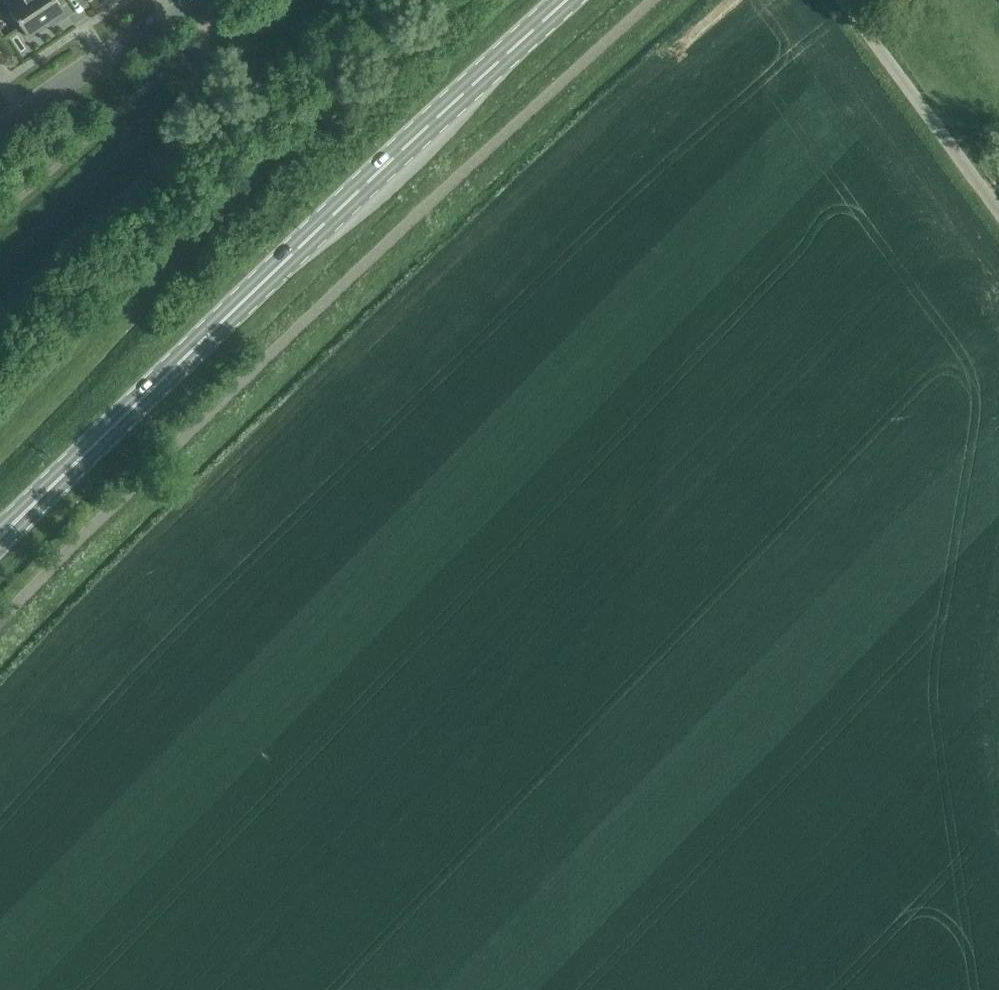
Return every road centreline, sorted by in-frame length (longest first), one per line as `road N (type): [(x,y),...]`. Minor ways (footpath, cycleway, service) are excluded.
road 1 (primary): [(3,533),(566,0)]
road 2 (unclassified): [(998,221),(844,0)]
road 3 (residential): [(0,128),(195,0)]

